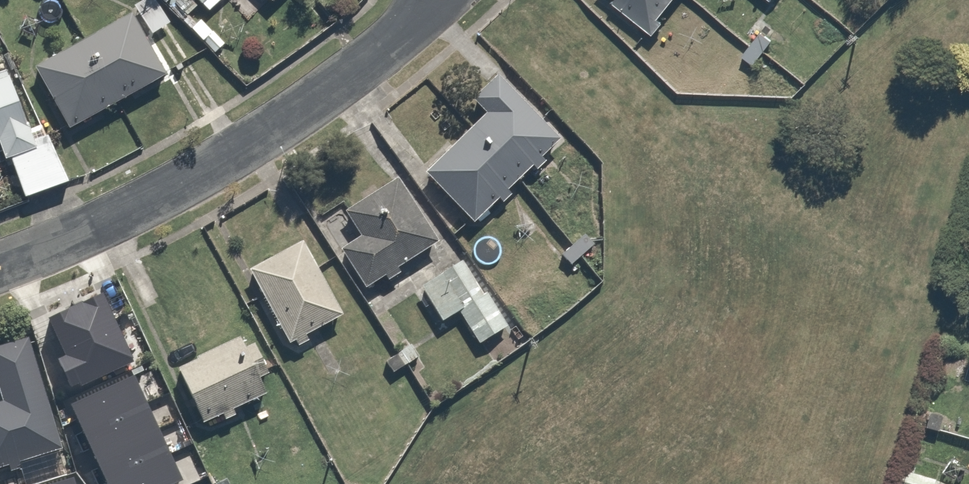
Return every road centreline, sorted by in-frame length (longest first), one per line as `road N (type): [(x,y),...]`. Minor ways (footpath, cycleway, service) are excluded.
road 1 (residential): [(445,0),(241,153),(0,267)]

